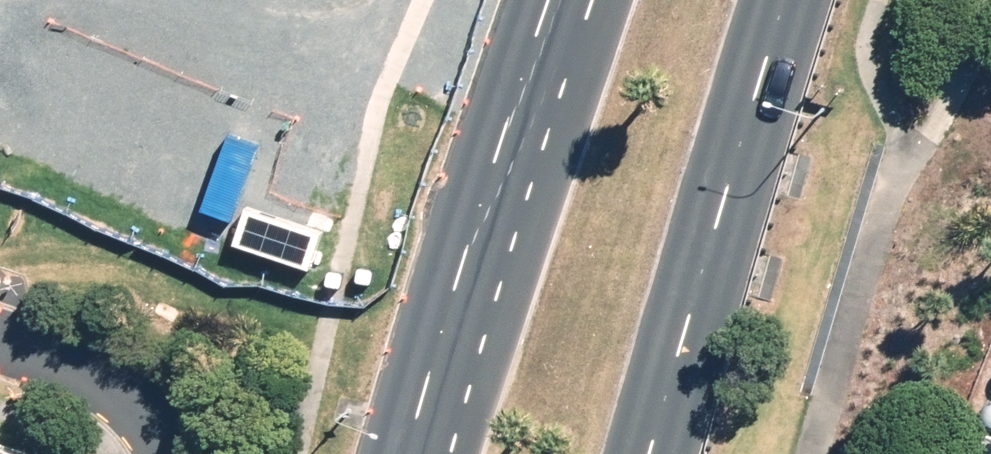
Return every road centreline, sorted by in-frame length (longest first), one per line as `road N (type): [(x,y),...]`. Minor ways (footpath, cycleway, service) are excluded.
road 1 (primary): [(414,453),(455,305),(567,0)]
road 2 (primary): [(778,0),(641,453)]
road 3 (residential): [(0,344),(86,364),(146,421),(165,453)]

